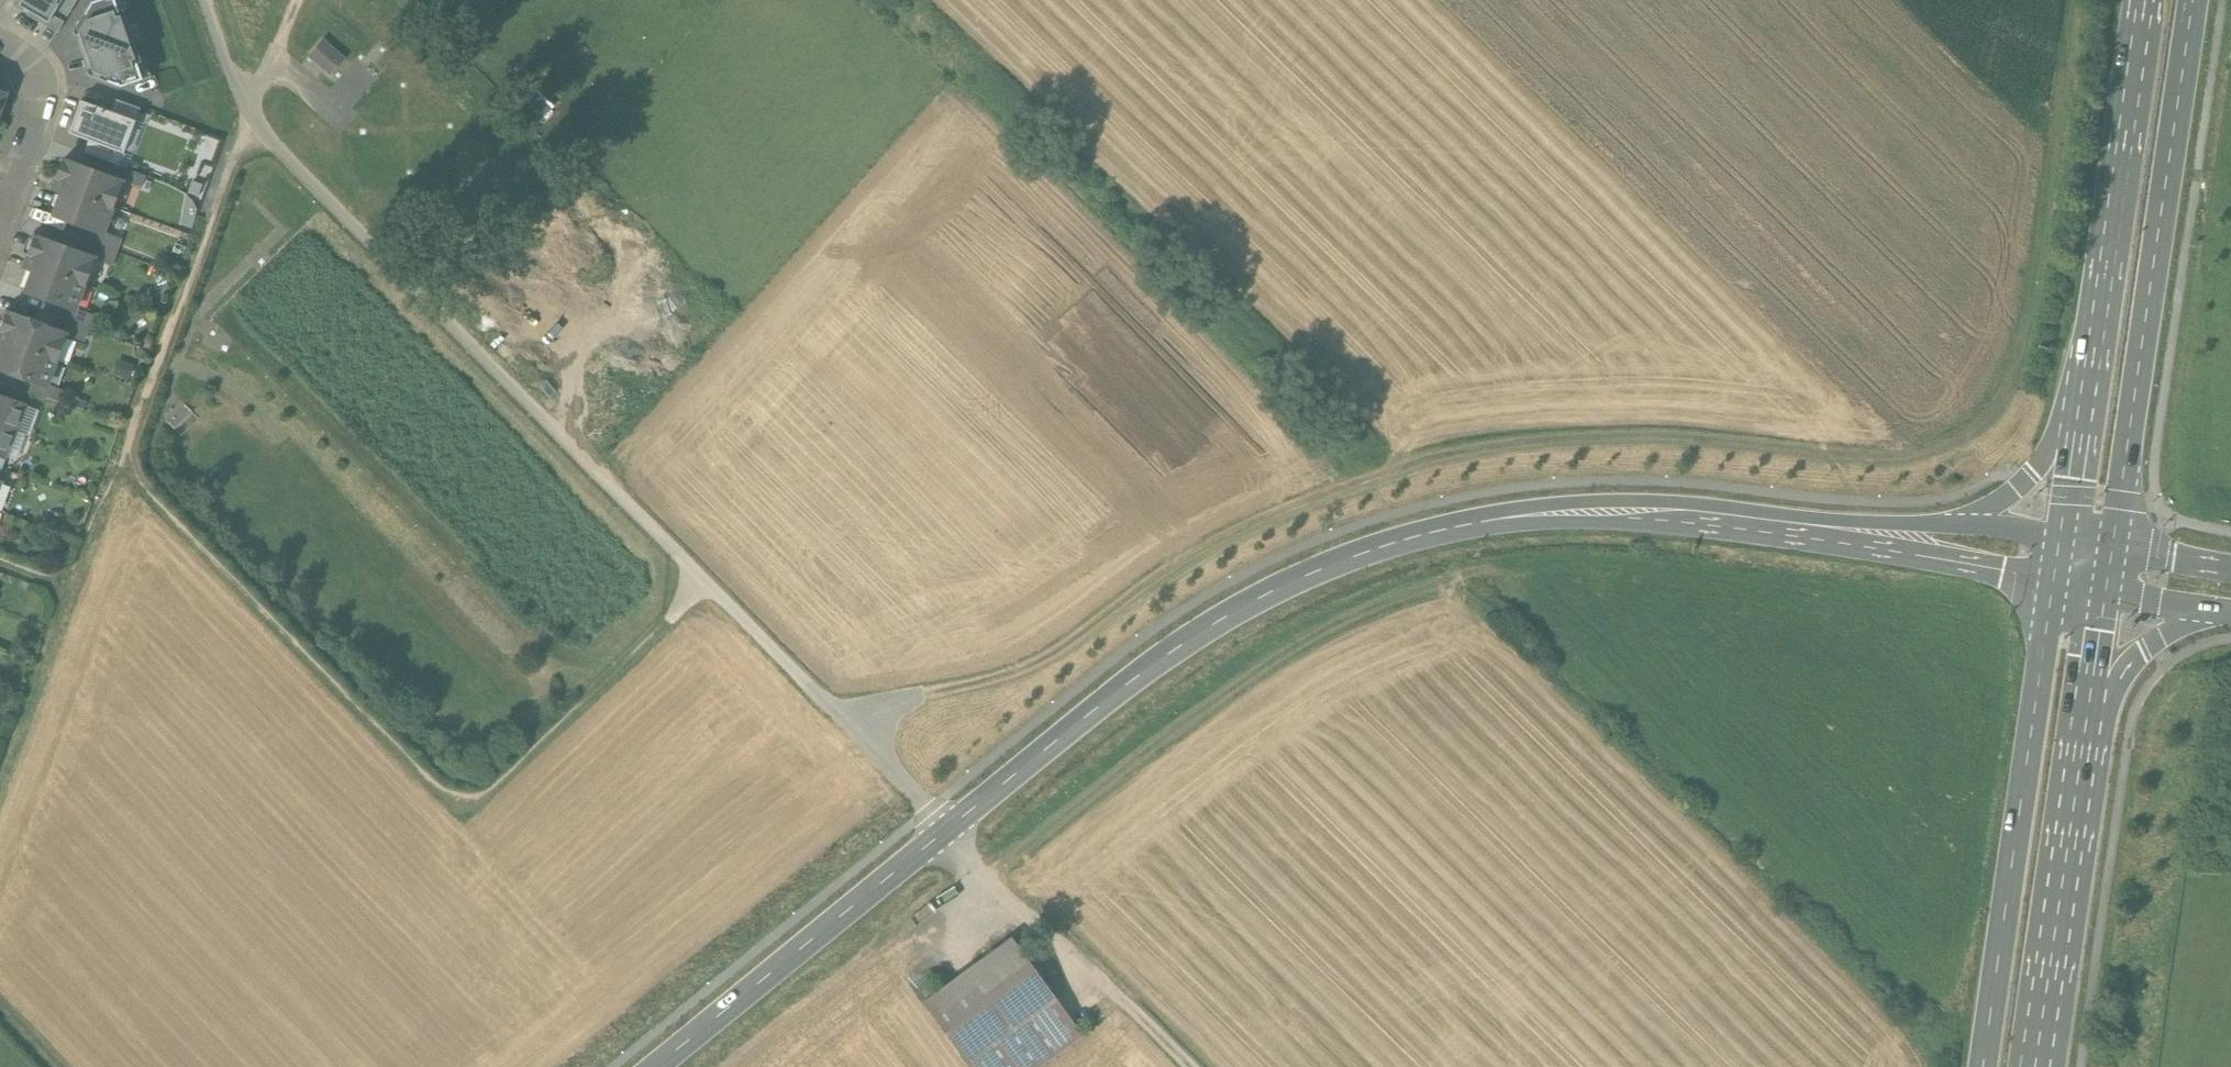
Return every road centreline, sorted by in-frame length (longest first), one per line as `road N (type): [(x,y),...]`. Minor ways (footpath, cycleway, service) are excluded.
road 1 (track): [(857,736),(894,706),(1005,680),(1069,650),(1196,556),(1379,475),(1497,451),(1610,445),(1878,460),(1935,449),(1982,424),(2016,372),(2071,0)]
road 2 (residential): [(1888,535),(1695,520),(1525,521),(1438,537),(1288,589),(1175,656),(660,1066)]
road 3 (track): [(247,109),(951,833)]
road 4 (track): [(706,586),(485,799),(461,803),(120,464)]
road 5 (track): [(986,883),(1135,757),(1294,644),(1452,577),(1502,568)]
road 6 (secondary): [(2114,554),(2194,0)]
road 7 (secondary): [(2055,584),(1986,1066)]
road 8 (secondary): [(2142,0),(2081,421)]
road 9 (track): [(120,464),(247,109)]
road 10 (secondary): [(2036,1066),(2090,720)]
road 11 (track): [(1187,1066),(942,840)]
road 12 (residential): [(0,42),(18,53),(41,91),(0,223)]
road 13 (secondary): [(2090,720),(2142,652),(2230,617)]
road 14 (residential): [(1888,535),(1927,560),(2055,584)]
road 15 (secondary): [(2081,421),(2024,488),(1954,527)]
road 16 (secondary): [(2090,720),(2108,595)]
road 17 (secondary): [(2081,421),(2061,543)]
road 18 (unclassified): [(2108,595),(2230,613)]

